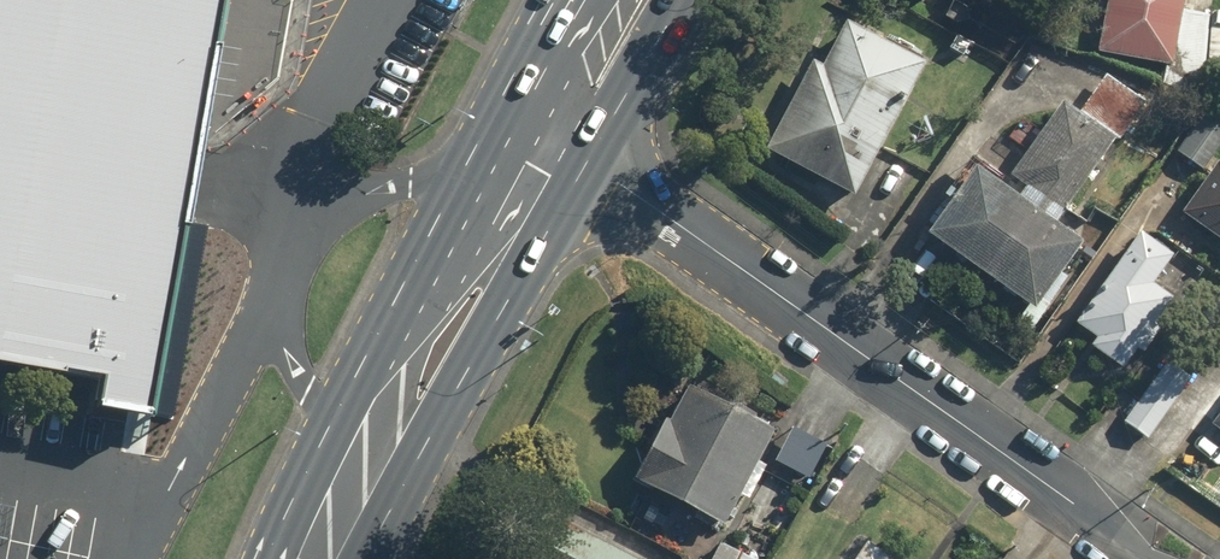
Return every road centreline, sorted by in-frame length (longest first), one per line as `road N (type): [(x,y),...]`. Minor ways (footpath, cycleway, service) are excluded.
road 1 (residential): [(1152,558),(593,165)]
road 2 (primary): [(593,165),(457,398),(370,451)]
road 3 (primary): [(370,451),(386,361),(514,119)]
road 4 (primary): [(683,0),(593,165)]
road 5 (primary): [(514,119),(581,0)]

